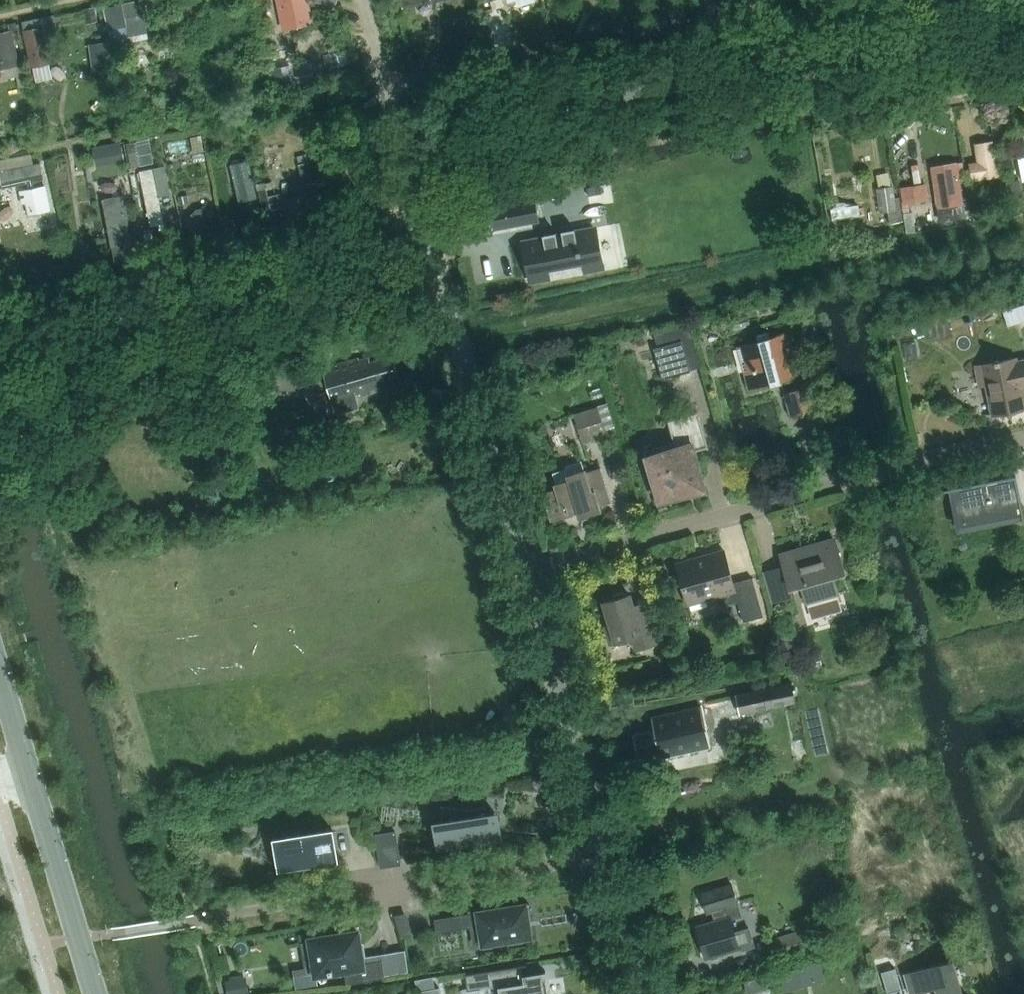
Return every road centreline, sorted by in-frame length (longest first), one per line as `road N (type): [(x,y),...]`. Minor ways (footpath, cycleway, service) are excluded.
road 1 (unclassified): [(528,566),(419,193),(505,133),(576,105),(1023,22)]
road 2 (residential): [(528,566),(1023,434)]
road 3 (track): [(0,349),(292,272),(419,193)]
road 4 (track): [(771,0),(385,73)]
road 5 (residential): [(608,855),(257,910)]
road 6 (unclassified): [(608,855),(528,566)]
road 7 (secondary): [(96,993),(30,773)]
road 8 (track): [(419,193),(363,0)]
road 9 (unclassified): [(646,993),(608,855)]

